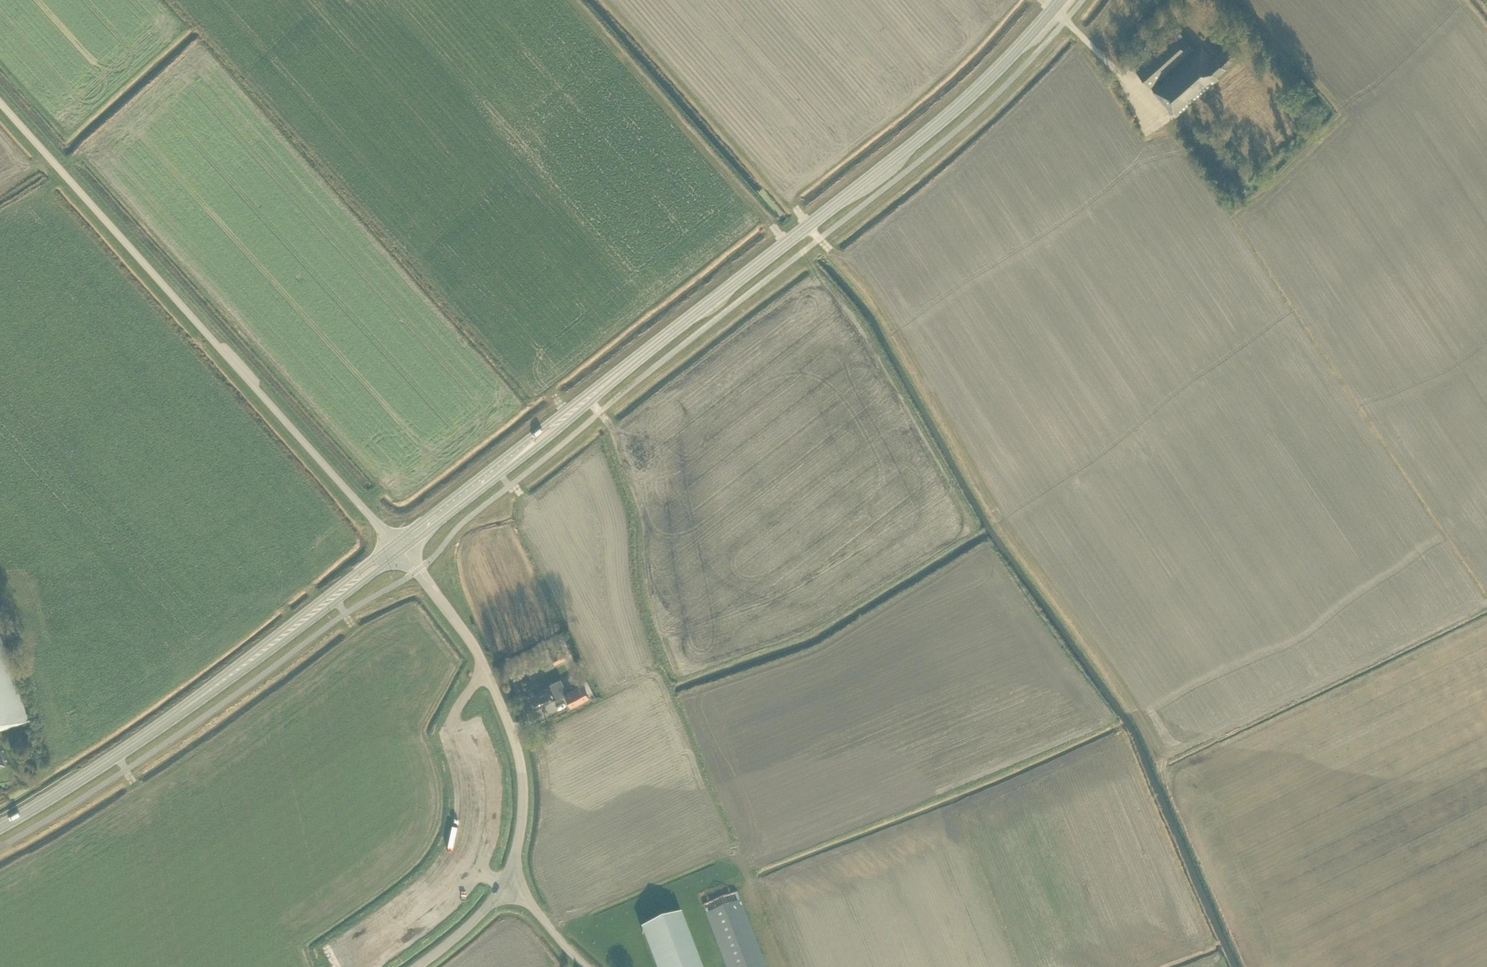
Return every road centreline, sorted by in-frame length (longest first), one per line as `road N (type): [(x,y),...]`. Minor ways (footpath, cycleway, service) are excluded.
road 1 (unclassified): [(394,541),(0,101)]
road 2 (primary): [(659,339),(952,110),(1059,0)]
road 3 (tertiary): [(504,885),(522,816),(516,748),(477,651),(402,549)]
road 4 (primary): [(659,339),(394,541)]
road 5 (primary): [(402,549),(659,339)]
road 6 (primary): [(177,712),(402,549)]
road 7 (primary): [(394,541),(177,712)]
road 8 (primary): [(0,826),(177,712)]

